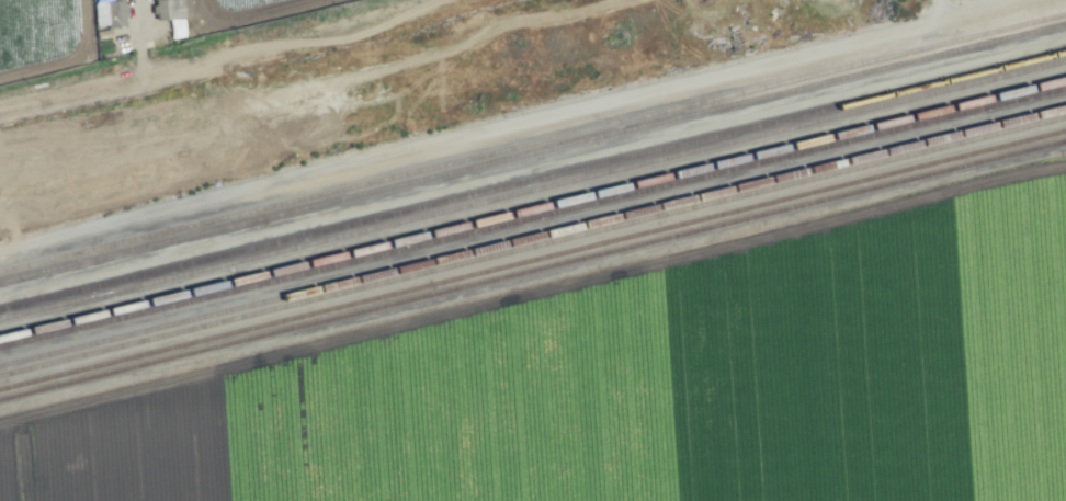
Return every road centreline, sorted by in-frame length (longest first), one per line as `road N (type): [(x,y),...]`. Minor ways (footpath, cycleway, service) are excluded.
road 1 (track): [(0,253),(372,153),(927,22),(937,0)]
road 2 (residential): [(0,116),(145,87),(270,80),(579,0)]

